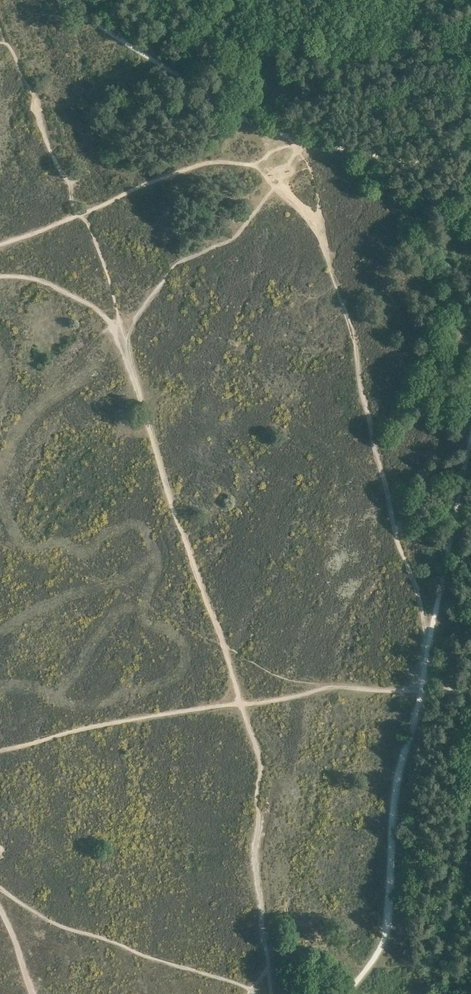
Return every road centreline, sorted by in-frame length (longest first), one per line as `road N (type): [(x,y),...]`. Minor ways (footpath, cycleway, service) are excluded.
road 1 (track): [(190,0),(248,53),(308,60),(413,44),(463,53)]
road 2 (track): [(0,752),(244,704)]

